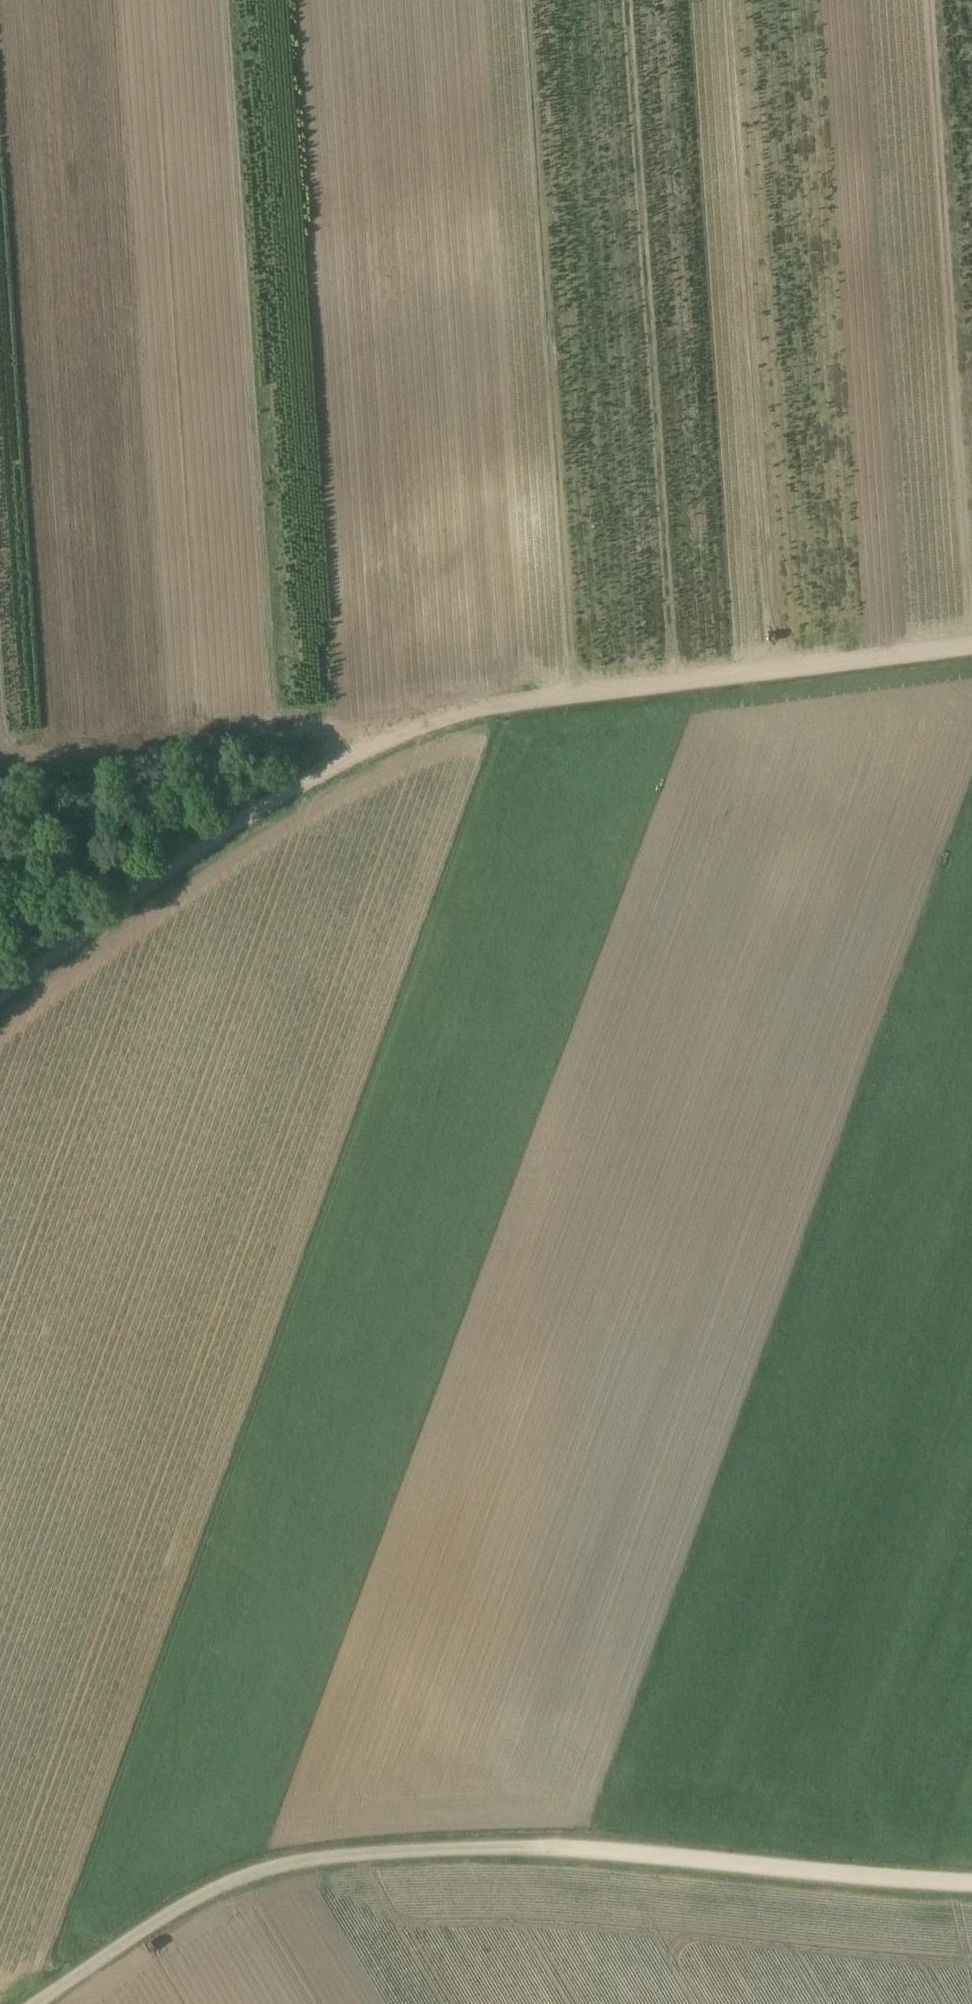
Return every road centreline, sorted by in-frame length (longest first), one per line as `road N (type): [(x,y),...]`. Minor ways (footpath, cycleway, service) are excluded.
road 1 (track): [(507,703),(448,713),(297,778),(128,887),(0,987)]
road 2 (unclassified): [(32,2003),(201,1896),(319,1858),(540,1847)]
road 3 (track): [(971,645),(507,703)]
road 4 (track): [(540,1847),(971,1885)]

